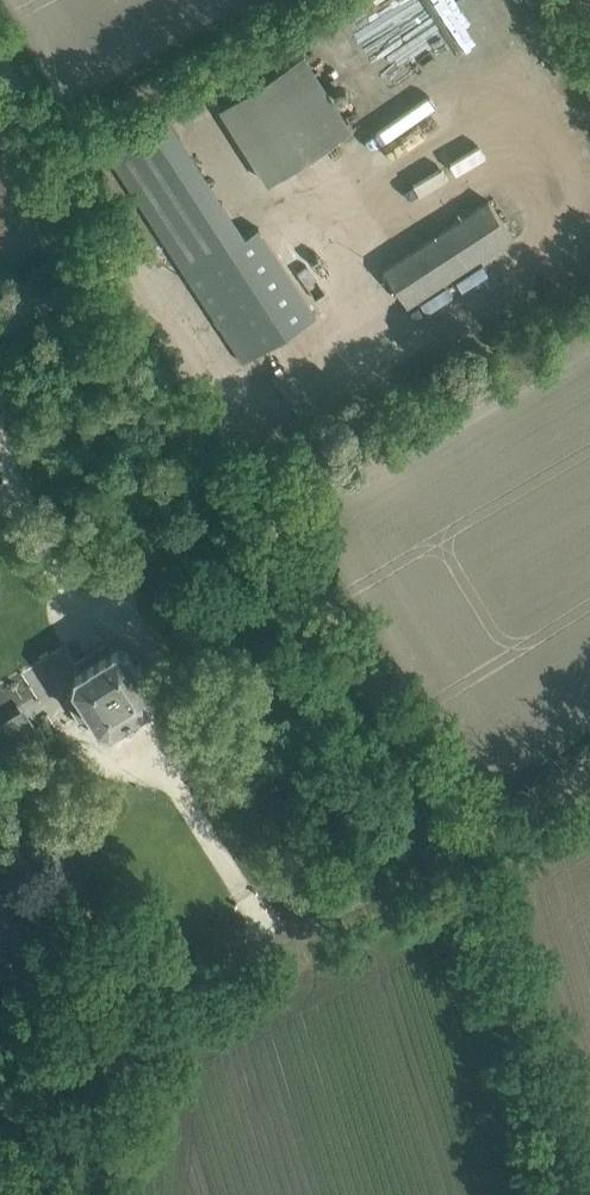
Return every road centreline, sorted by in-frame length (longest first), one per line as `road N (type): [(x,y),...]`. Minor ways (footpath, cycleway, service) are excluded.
road 1 (track): [(463,847),(253,436),(0,18)]
road 2 (track): [(116,1194),(125,1066),(144,1020),(188,981),(463,847),(589,766)]
road 3 (track): [(463,847),(573,1194)]

